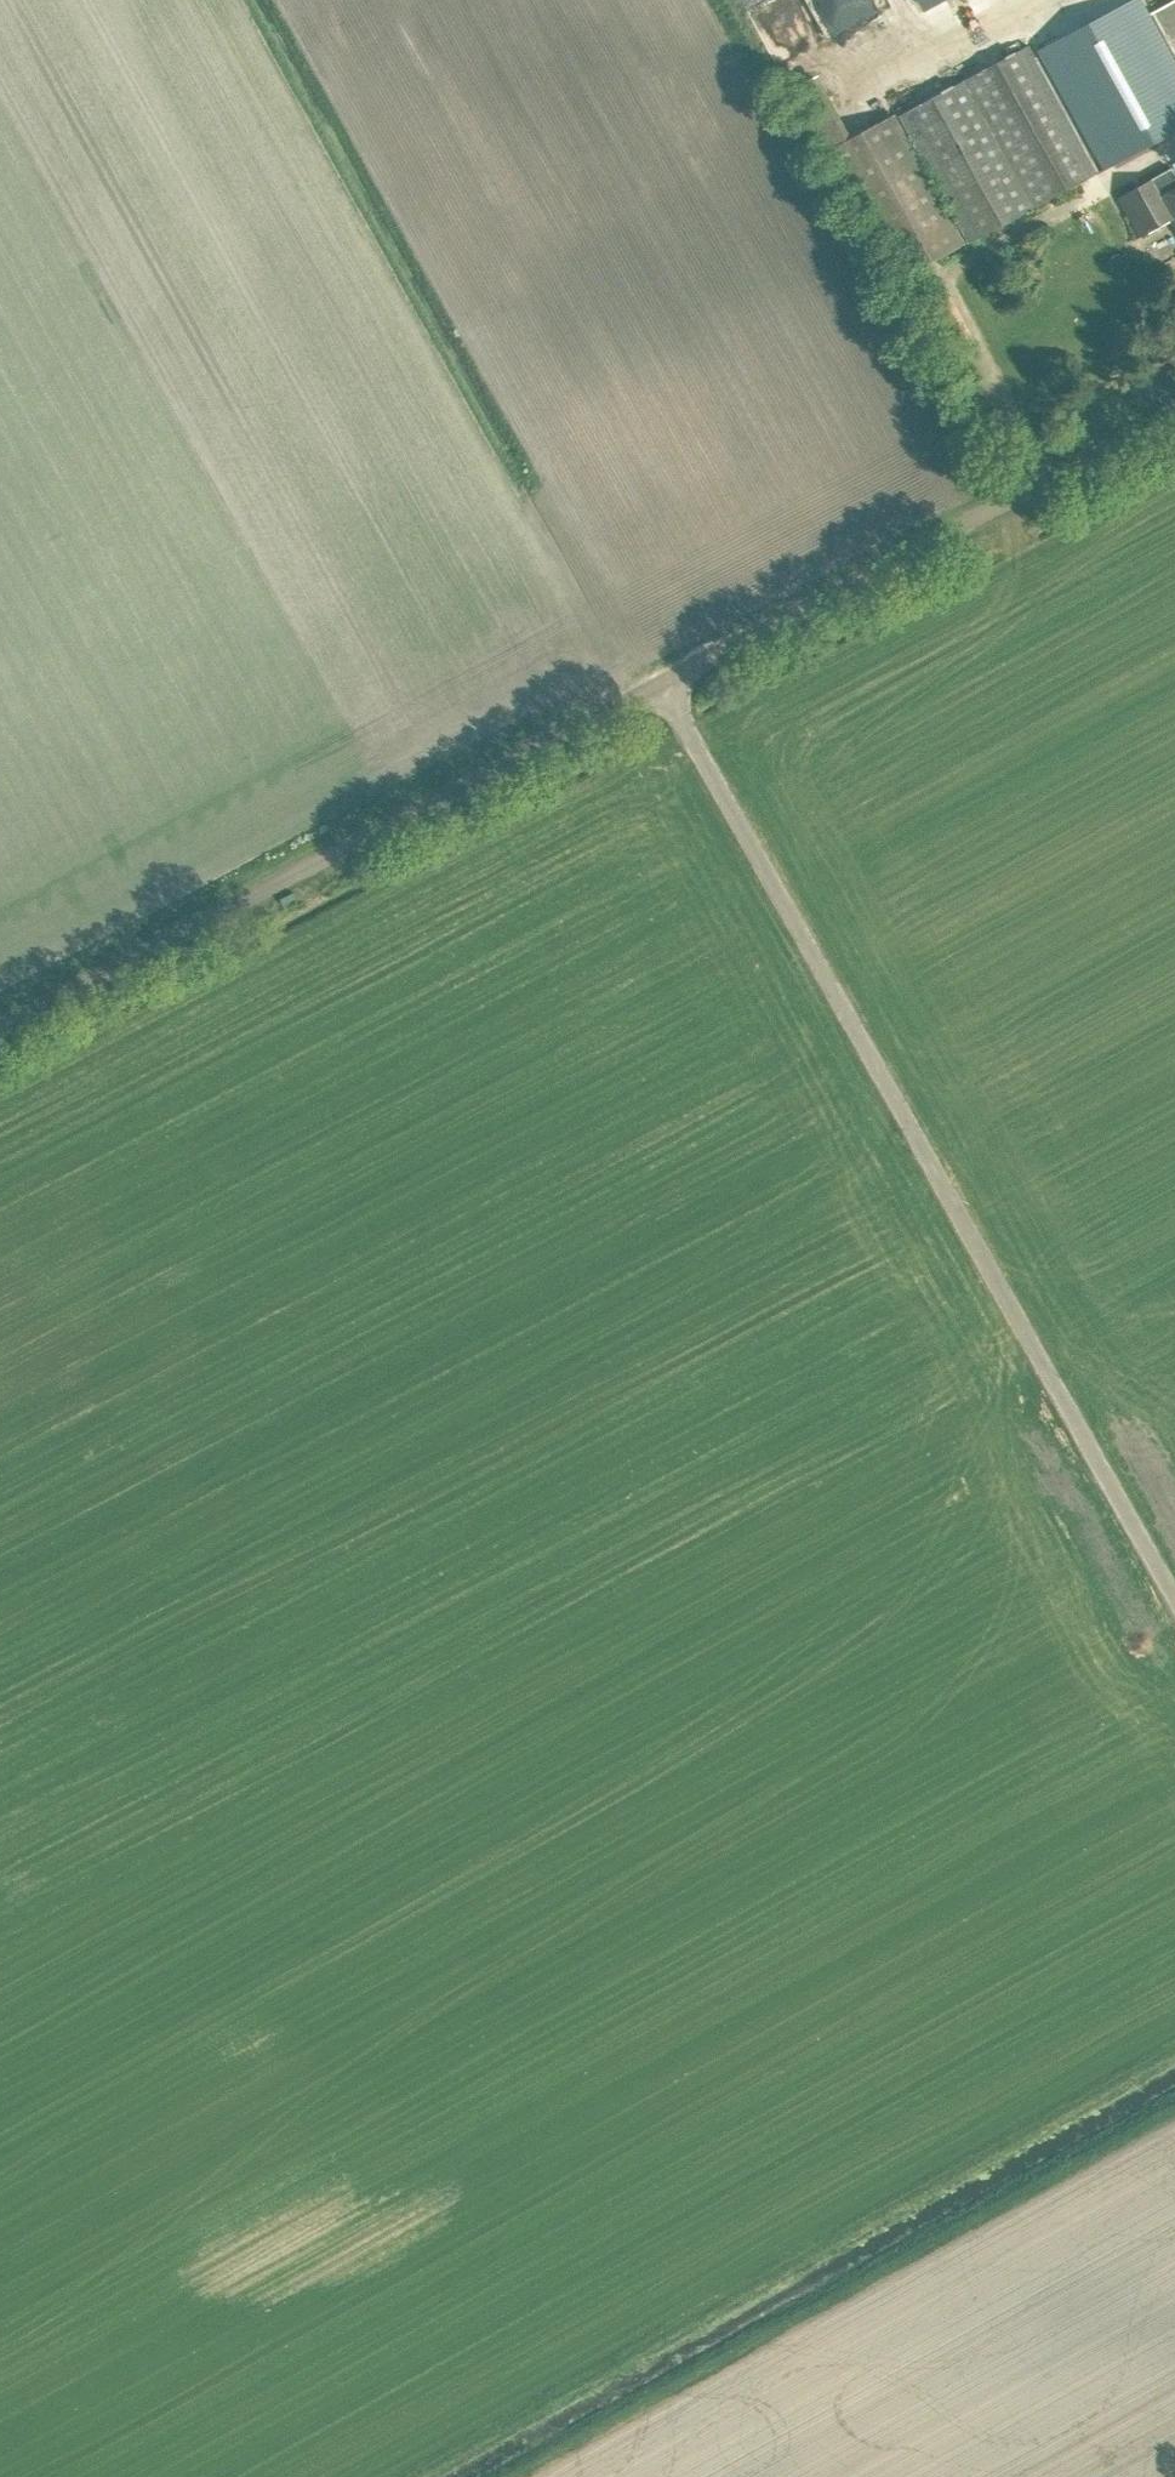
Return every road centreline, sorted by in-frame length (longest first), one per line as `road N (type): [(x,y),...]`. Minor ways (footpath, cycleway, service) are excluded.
road 1 (unclassified): [(1174,1600),(658,683)]
road 2 (unclassified): [(0,1026),(658,683)]
road 3 (unclassified): [(658,683),(1174,413)]

